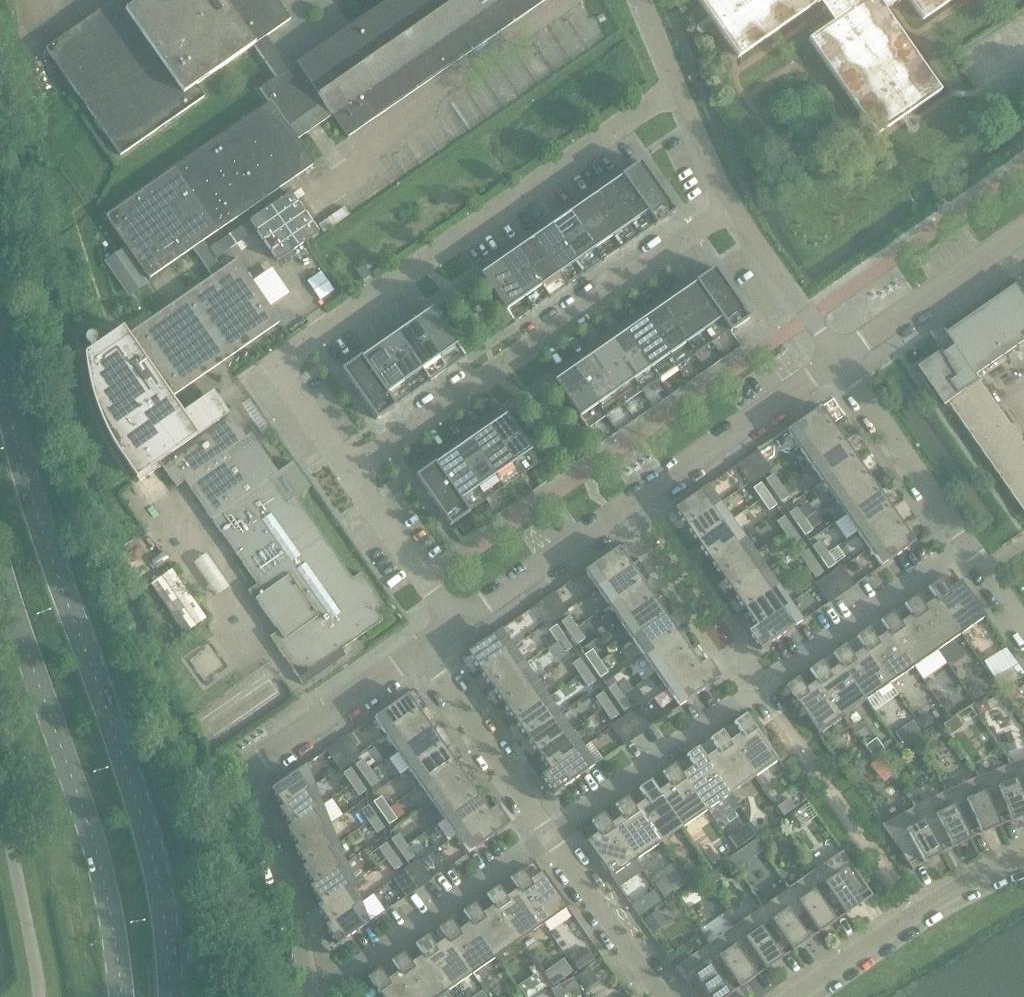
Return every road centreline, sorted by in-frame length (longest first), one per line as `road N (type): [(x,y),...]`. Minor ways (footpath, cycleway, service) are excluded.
road 1 (secondary): [(175,996),(145,818),(24,462),(0,350)]
road 2 (residential): [(350,467),(279,370),(679,85)]
road 3 (residential): [(549,835),(968,543)]
road 4 (residential): [(454,623),(837,357)]
road 5 (unclassified): [(350,467),(734,206)]
road 6 (secondary): [(0,559),(99,855),(120,996)]
road 7 (residential): [(313,996),(248,766),(422,645)]
road 8 (residential): [(321,996),(549,835)]
road 9 (residential): [(794,996),(914,912),(1023,857)]
road 10 (residential): [(549,835),(422,645)]
road 11 (unclassified): [(968,543),(837,357)]
road 12 (residential): [(837,357),(1023,233)]
road 13 (residential): [(663,996),(549,835)]
road 14 (residential): [(454,623),(350,467)]
road 15 (unclassified): [(837,357),(734,206)]
road 16 (unclassified): [(734,206),(679,85)]

